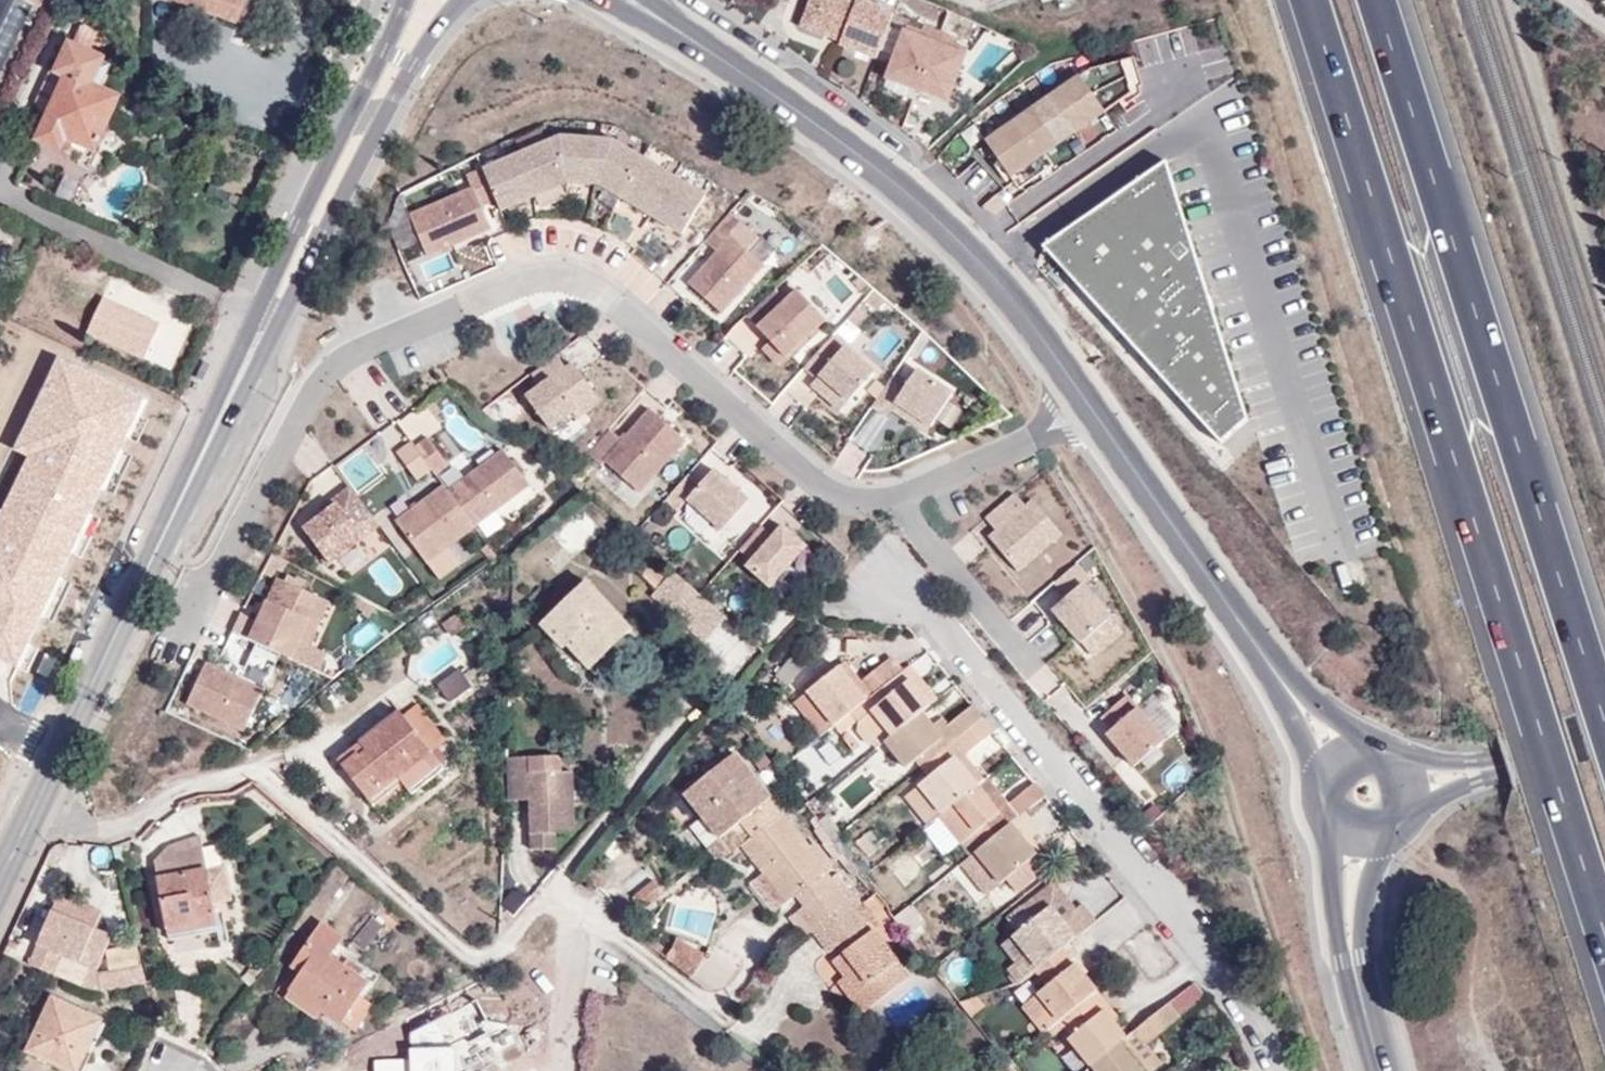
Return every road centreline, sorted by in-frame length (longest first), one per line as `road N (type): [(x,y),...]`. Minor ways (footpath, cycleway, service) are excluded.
road 1 (motorway): [(1310,0),(1604,932)]
road 2 (residential): [(909,491),(847,500),(802,471),(580,276),(550,273),(329,370),(206,622)]
road 3 (motorway): [(1604,719),(1379,0)]
road 4 (residential): [(31,819),(120,832),(174,796),(259,771),(484,973),(560,891)]
road 5 (residential): [(1275,1070),(1239,995),(907,594)]
road 6 (tertiary): [(762,85),(856,152),(987,268),(1090,406)]
road 7 (primary): [(59,759),(255,351)]
road 8 (tertiary): [(1090,406),(1284,684)]
road 9 (primary): [(360,106),(257,313),(255,351)]
road 10 (primary): [(255,351),(283,326),(382,120)]
road 11 (residential): [(909,491),(925,537),(1041,678)]
road 12 (residential): [(1090,406),(909,491)]
road 13 (tertiary): [(597,0),(762,85)]
road 14 (residential): [(562,1070),(577,941),(590,909)]
road 15 (residential): [(590,909),(715,1005)]
road 16 (primary): [(382,120),(458,0)]
road 17 (tertiary): [(1334,825),(1332,856),(1353,962)]
road 18 (tertiary): [(762,85),(654,0)]
road 19 (tertiary): [(1353,962),(1383,833)]

